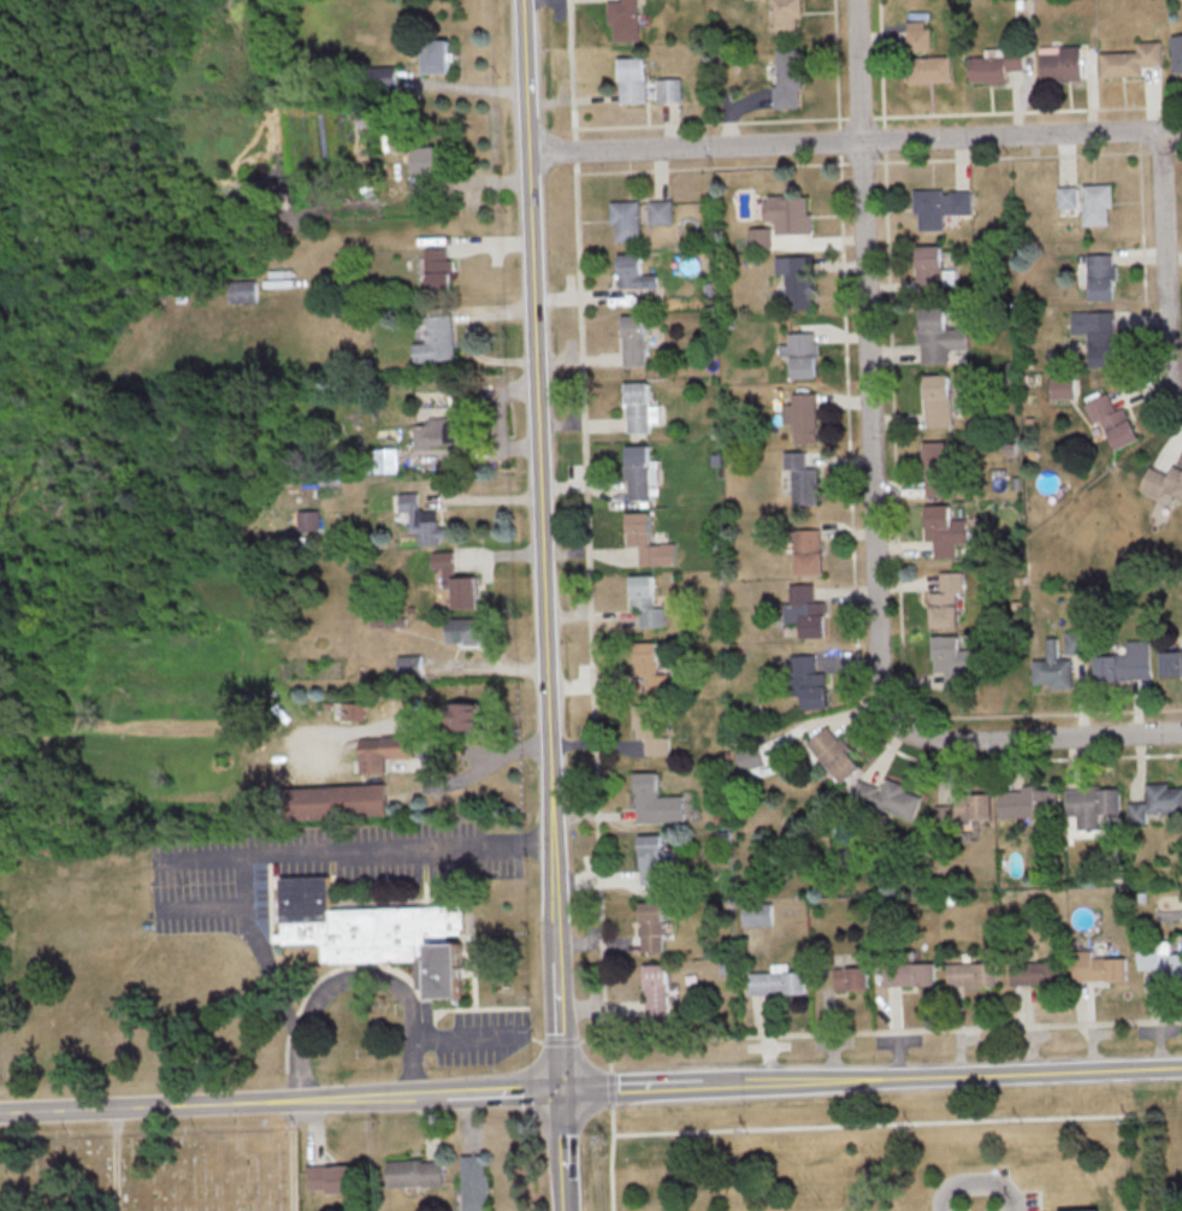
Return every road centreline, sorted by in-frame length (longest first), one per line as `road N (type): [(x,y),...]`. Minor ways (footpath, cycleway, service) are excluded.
road 1 (tertiary): [(0,1113),(1181,1069)]
road 2 (tertiary): [(561,1092),(522,0)]
road 3 (residential): [(1181,733),(939,740),(899,725),(887,708),(879,671),(859,142)]
road 4 (residential): [(1181,129),(527,153)]
road 5 (residential): [(1181,404),(1169,349),(1158,130)]
road 6 (residential): [(853,0),(859,142)]

